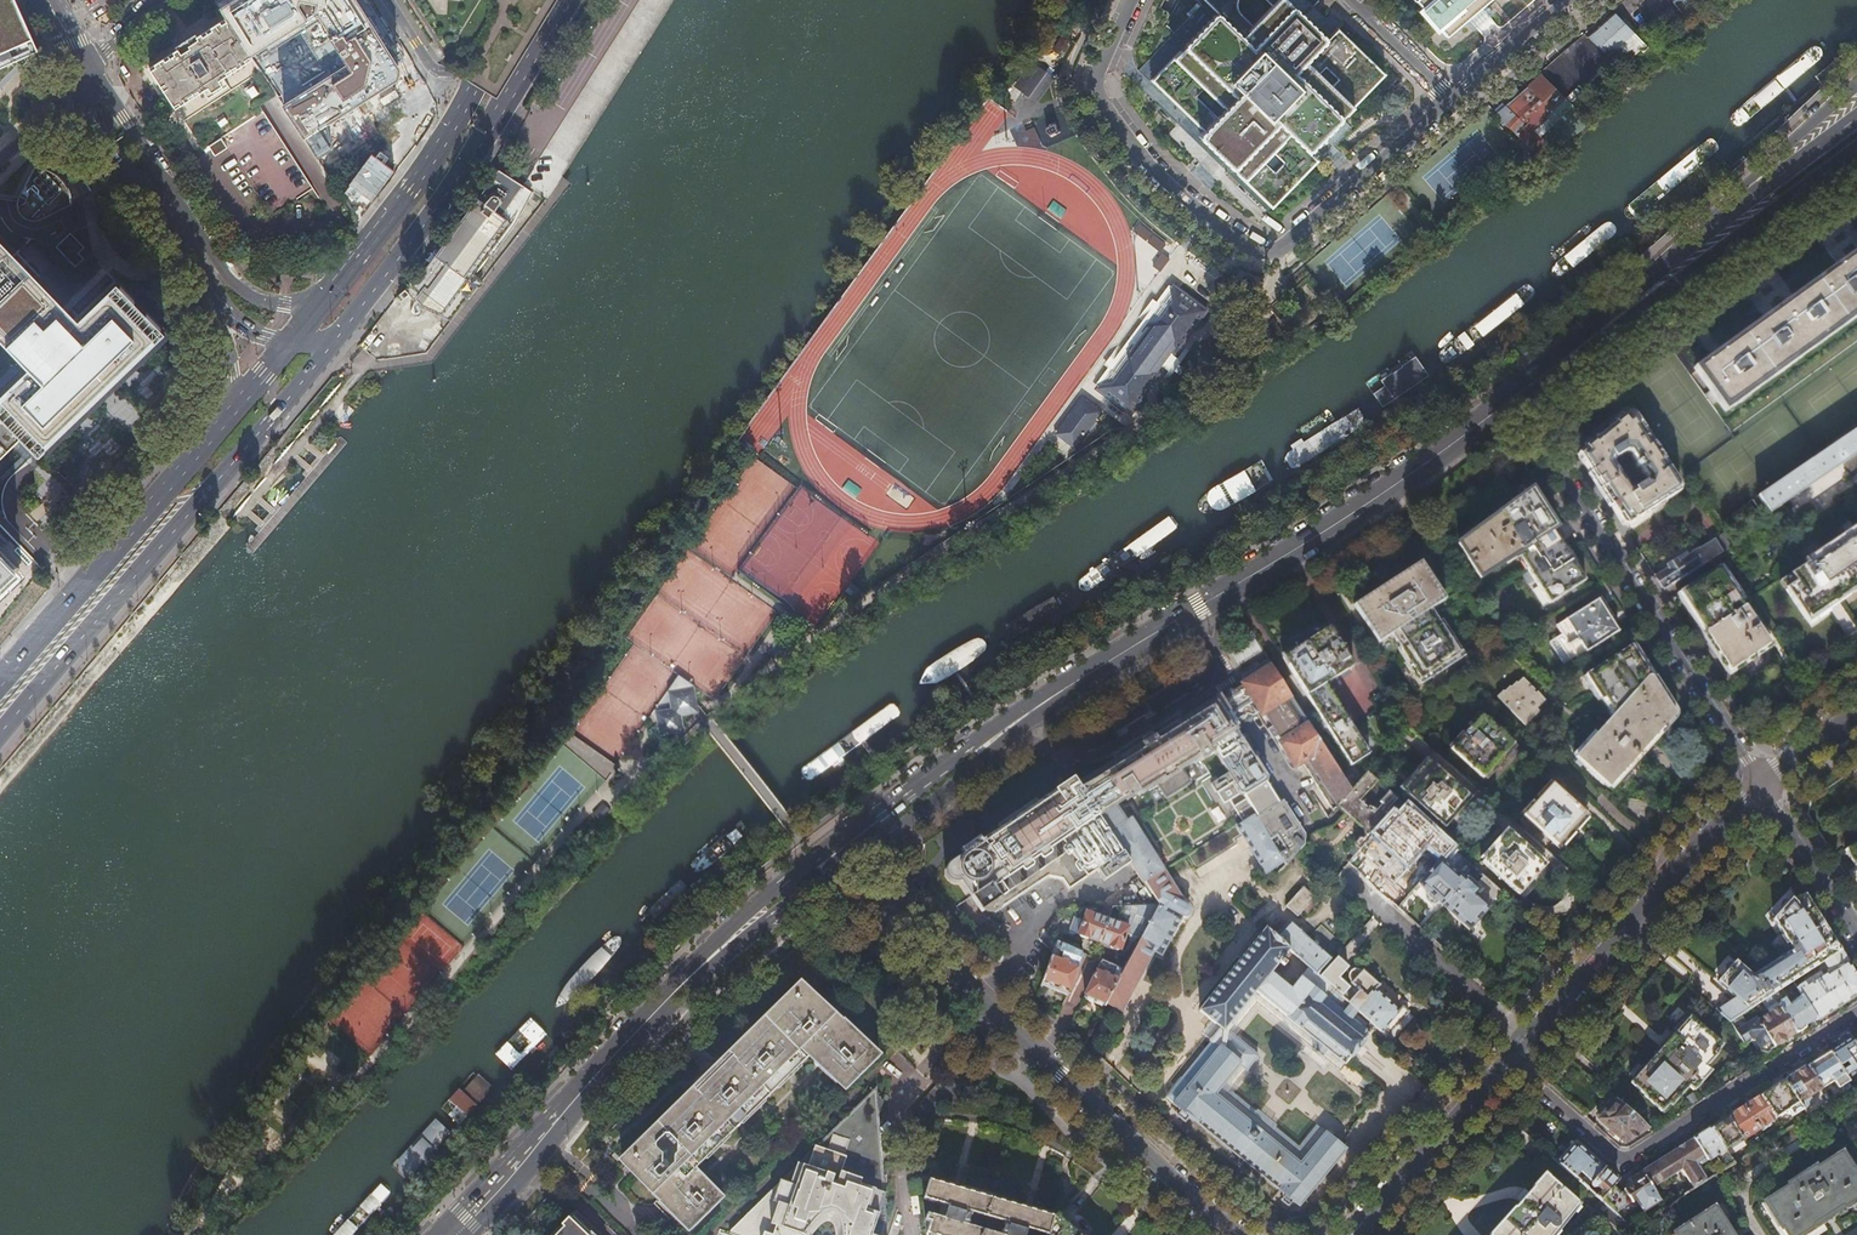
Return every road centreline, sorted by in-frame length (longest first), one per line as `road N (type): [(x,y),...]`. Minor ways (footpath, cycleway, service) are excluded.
road 1 (residential): [(1126,0),(1092,71),(1096,101),(1149,169),(1246,246),(1279,247),(1454,101)]
road 2 (primary): [(1493,415),(1366,505),(1007,729)]
road 3 (primary): [(0,735),(333,341)]
road 4 (residential): [(898,921),(1238,1234)]
road 5 (residential): [(1761,781),(1544,438),(1536,415),(1546,391)]
road 6 (residential): [(1511,1062),(1624,1162),(1856,1016)]
road 7 (primary): [(333,341),(432,212),(566,0)]
road 8 (primary): [(706,961),(453,1234)]
road 9 (primary): [(231,408),(0,677)]
road 10 (residential): [(319,301),(268,303),(232,282),(88,65)]
road 11 (residential): [(1531,1039),(1761,781)]
road 12 (primary): [(1745,201),(1530,373),(1493,415)]
road 13 (primary): [(1546,391),(1778,210)]
road 14 (primary): [(473,91),(406,192),(319,301)]
road 15 (residential): [(1344,874),(1531,1039)]
road 16 (residential): [(1355,1234),(1511,1062)]
road 17 (primary): [(867,820),(748,911),(706,961)]
road 18 (primary): [(856,856),(1007,729)]
road 19 (residential): [(69,83),(103,156),(177,236)]
road 20 (residential): [(177,236),(183,281),(221,338),(231,408)]
road 21 (residential): [(1856,936),(1761,781)]
road 22 (primary): [(1007,729),(867,820)]
road 23 (primary): [(1856,82),(1752,177),(1745,201)]
road 24 (residential): [(177,236),(239,322),(292,343)]
road 25 (residential): [(1454,101),(1572,0)]
road 26 (residential): [(1454,101),(1350,0)]
road 27 (primary): [(1856,118),(1745,201)]
road 28 (residential): [(384,0),(428,72),(463,76),(473,91)]

